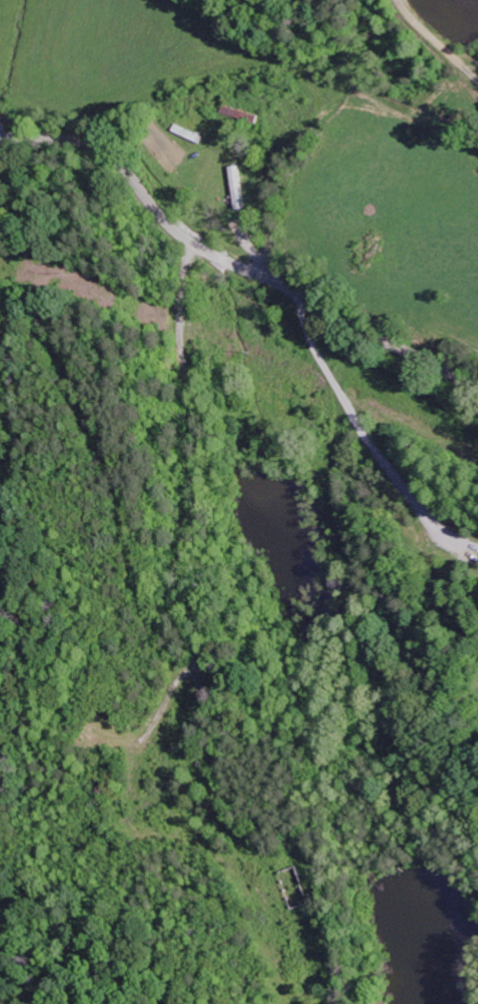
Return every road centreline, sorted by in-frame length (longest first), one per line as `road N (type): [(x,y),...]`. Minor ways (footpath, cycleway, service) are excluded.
road 1 (residential): [(0,134),(100,146),(194,243),(477,385)]

